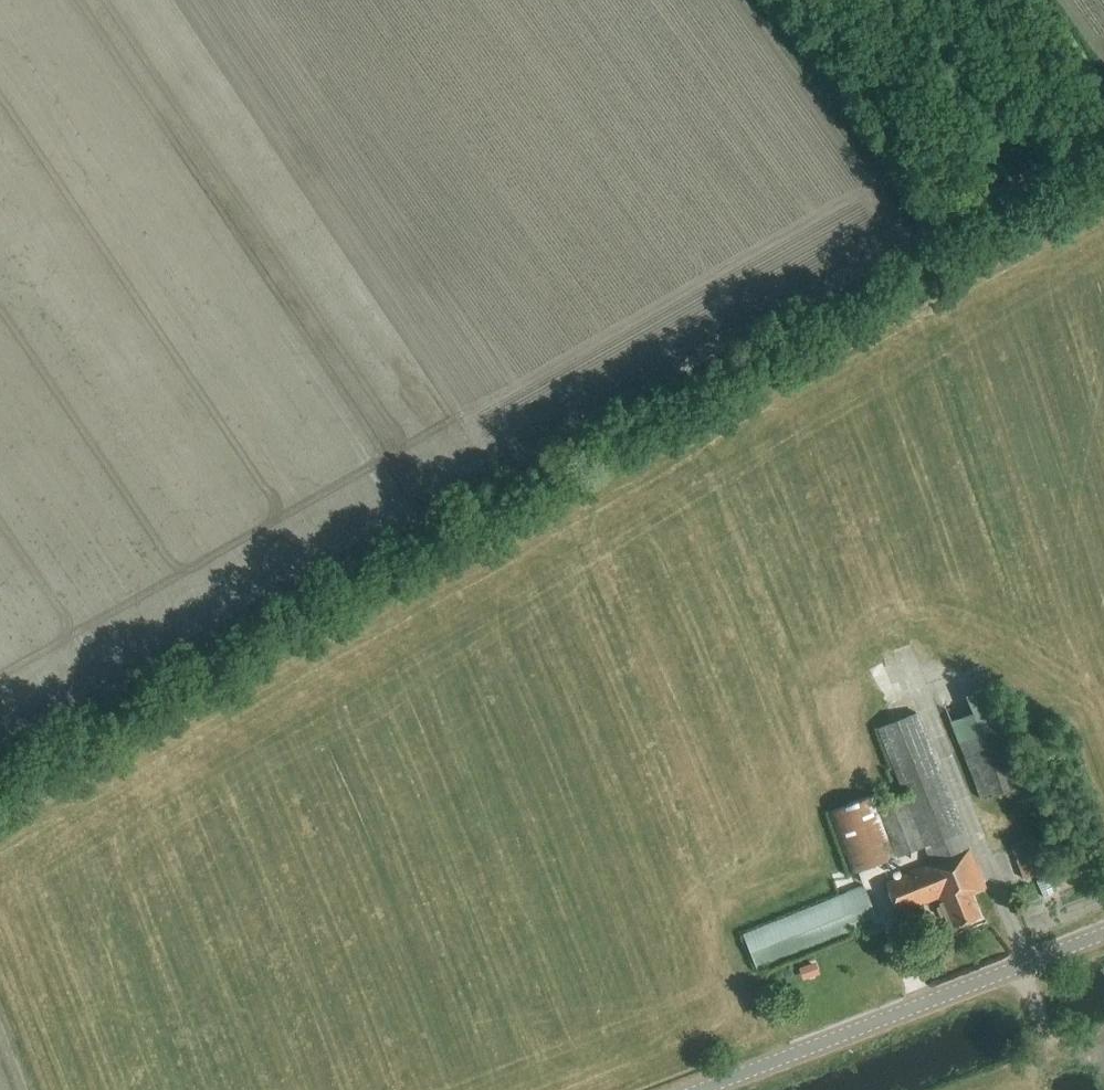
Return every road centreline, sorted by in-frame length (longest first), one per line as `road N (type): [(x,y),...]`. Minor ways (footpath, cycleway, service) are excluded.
road 1 (tertiary): [(711,1089),(1103,937)]

